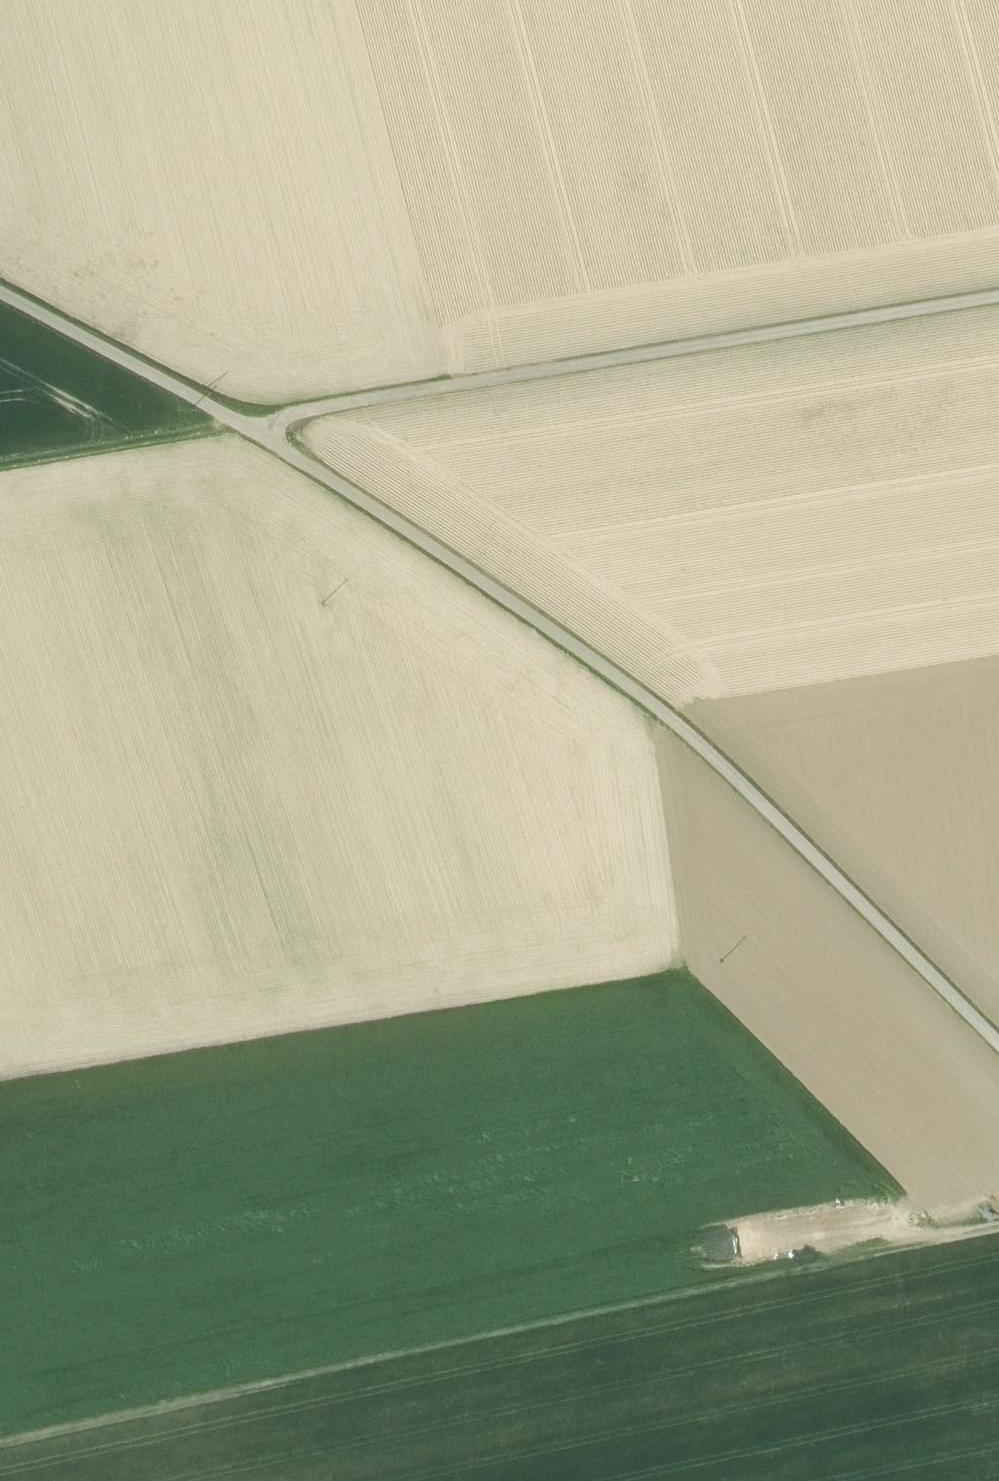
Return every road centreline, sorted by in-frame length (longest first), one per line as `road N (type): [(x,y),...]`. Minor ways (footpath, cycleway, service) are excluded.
road 1 (unclassified): [(998,1036),(687,715),(238,423),(0,294)]
road 2 (track): [(0,1445),(998,1232)]
road 3 (track): [(0,463),(238,423)]

